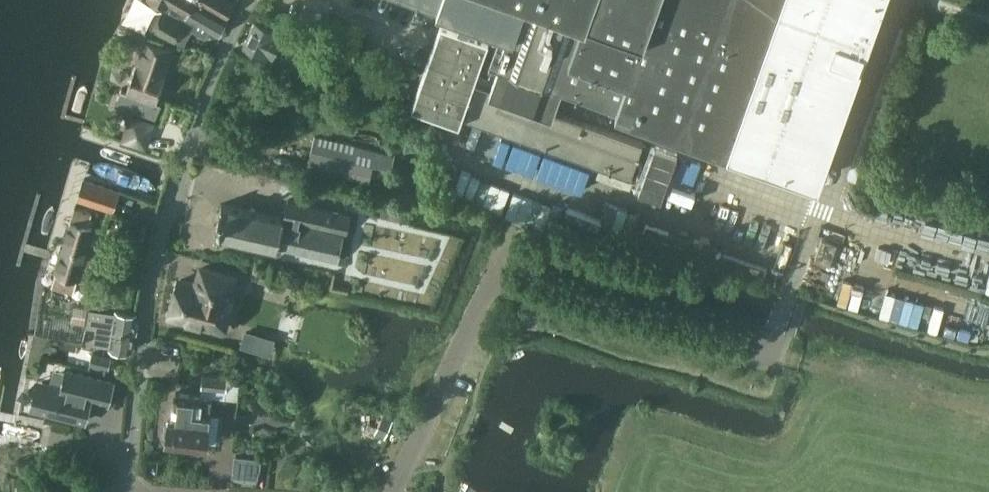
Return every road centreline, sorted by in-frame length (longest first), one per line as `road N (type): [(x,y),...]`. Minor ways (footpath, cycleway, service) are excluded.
road 1 (residential): [(395,491),(492,287),(517,286),(753,353),(770,344),(787,302)]
road 2 (residential): [(130,491),(147,318),(170,212),(218,74),(255,0)]
road 3 (track): [(785,360),(978,448)]

